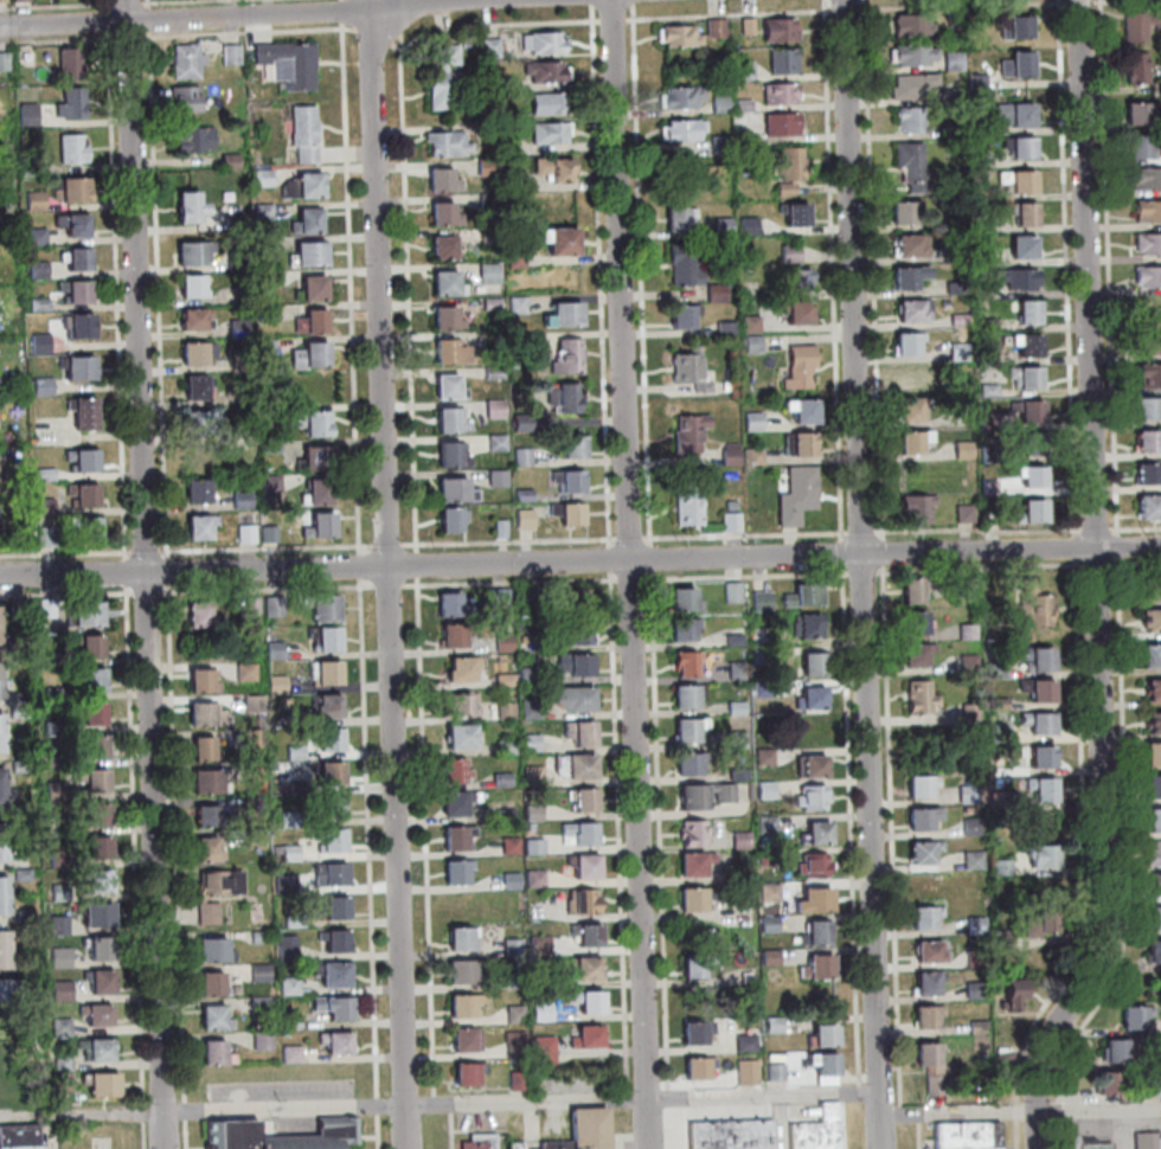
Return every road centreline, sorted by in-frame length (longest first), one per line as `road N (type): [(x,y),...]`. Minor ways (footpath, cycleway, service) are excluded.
road 1 (residential): [(1043,1148),(1050,1040),(1105,929),(1077,0)]
road 2 (residential): [(1160,545),(0,577)]
road 3 (residential): [(169,1148),(125,0)]
road 4 (residential): [(886,1148),(842,0)]
road 5 (residential): [(409,1148),(366,0)]
road 6 (residential): [(652,1148),(610,0)]
road 7 (residential): [(437,0),(366,11),(0,27)]

